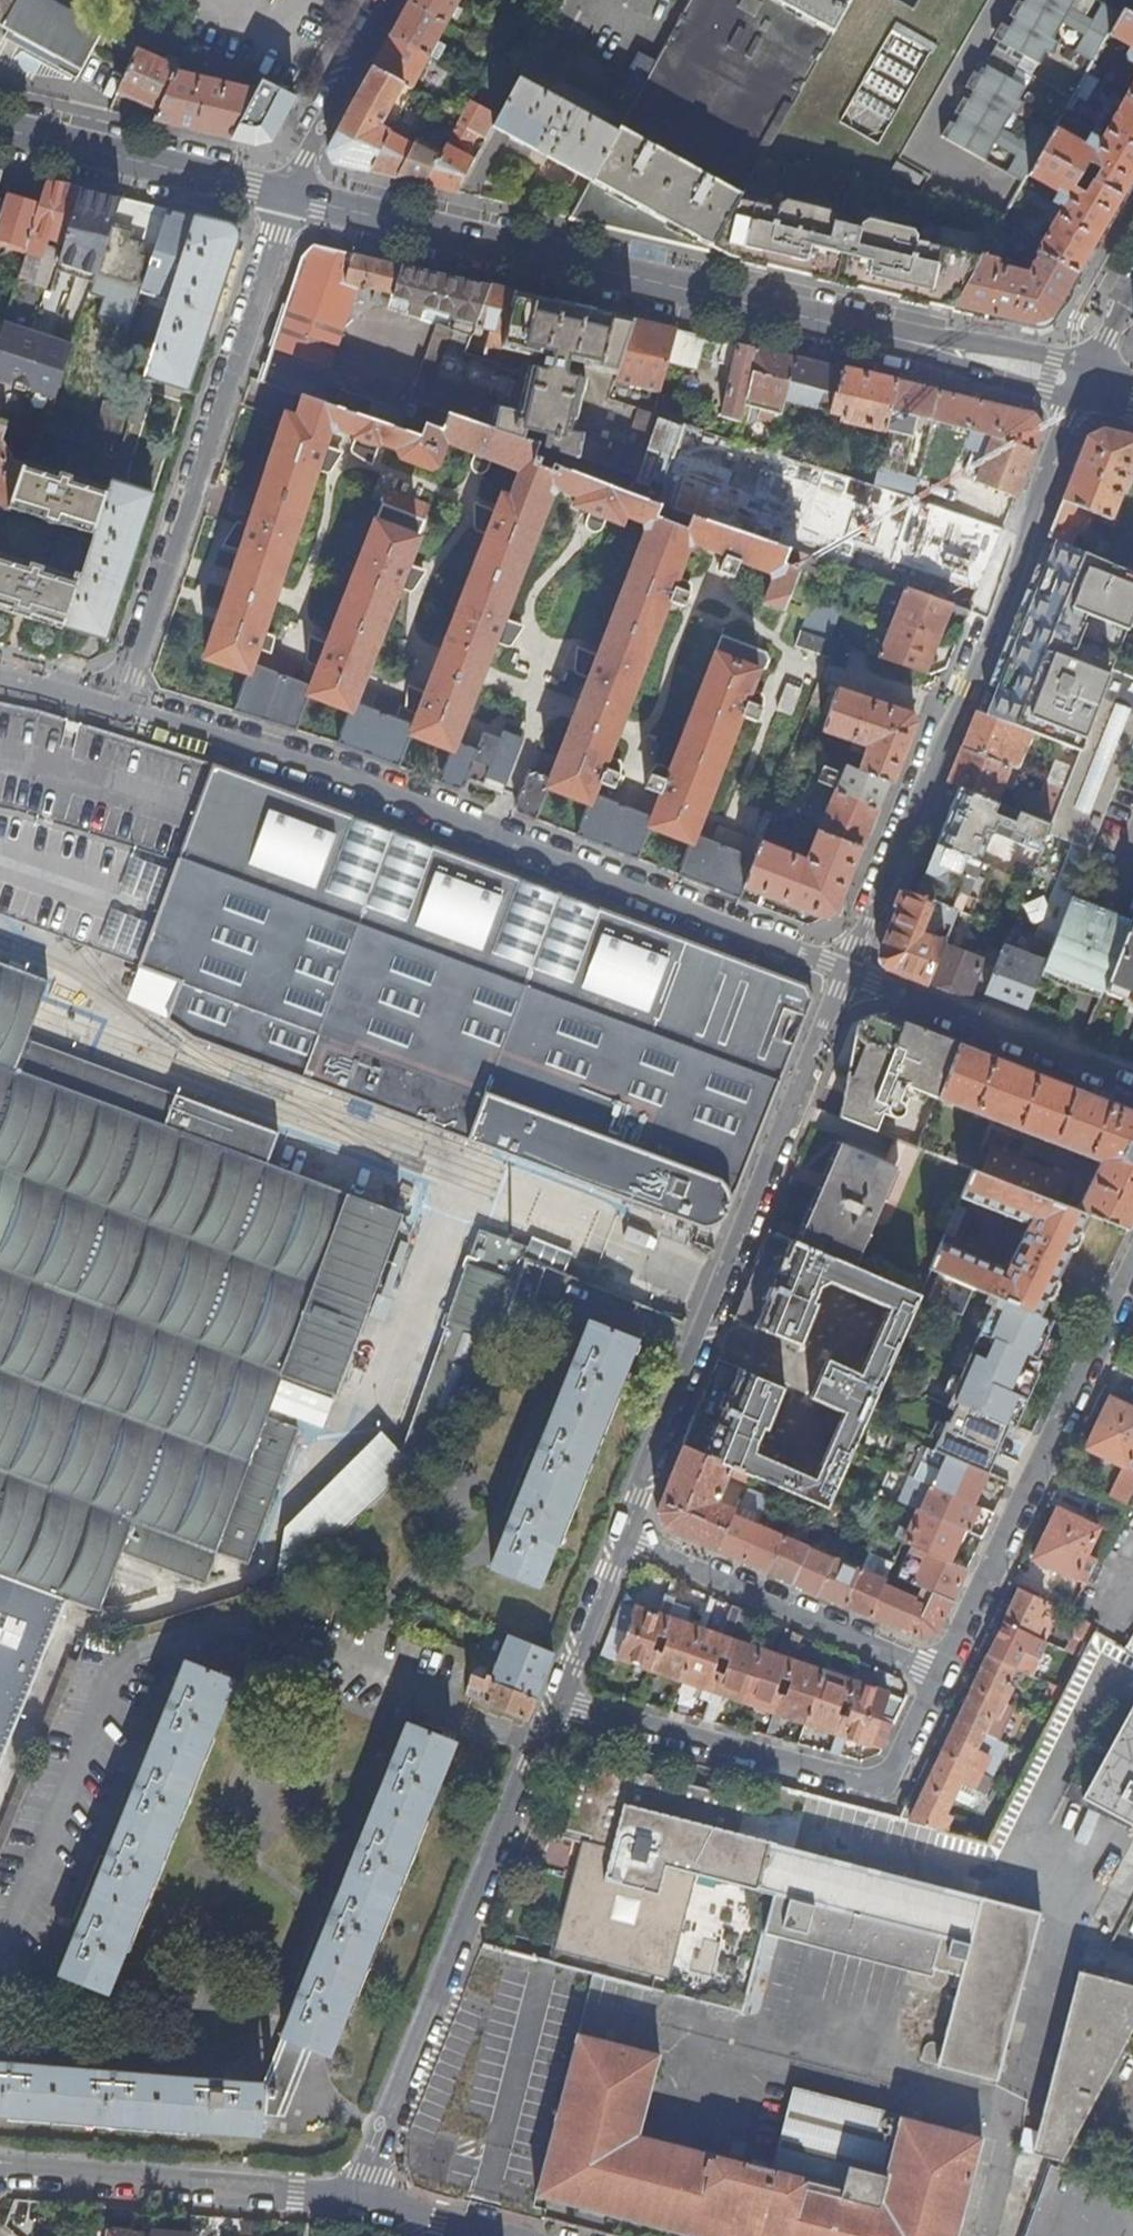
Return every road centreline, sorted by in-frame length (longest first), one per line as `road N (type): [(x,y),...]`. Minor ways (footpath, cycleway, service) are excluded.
road 1 (residential): [(847,970),(380,791),(126,708)]
road 2 (secondary): [(286,195),(932,348)]
road 3 (residential): [(1075,397),(965,706),(847,970)]
road 4 (residential): [(847,970),(617,1533)]
road 5 (residential): [(550,1698),(358,2204)]
road 6 (unclassified): [(126,708),(286,195)]
road 7 (residential): [(550,1698),(862,1780),(881,1778),(896,1764),(937,1676)]
road 8 (residential): [(937,1676),(1132,1264)]
road 9 (residential): [(358,2204),(0,2177)]
road 10 (residential): [(937,1676),(617,1533)]
road 11 (unclassified): [(1132,1085),(847,970)]
road 12 (secondary): [(0,127),(286,195)]
road 13 (unclassified): [(286,195),(391,0)]
road 14 (residential): [(617,1533),(550,1698)]
road 15 (secondary): [(1085,367),(976,345),(932,348)]
road 16 (secondary): [(932,348),(975,373),(1075,397)]
road 17 (residential): [(492,2235),(358,2204)]
road 18 (residential): [(126,708),(0,676)]

